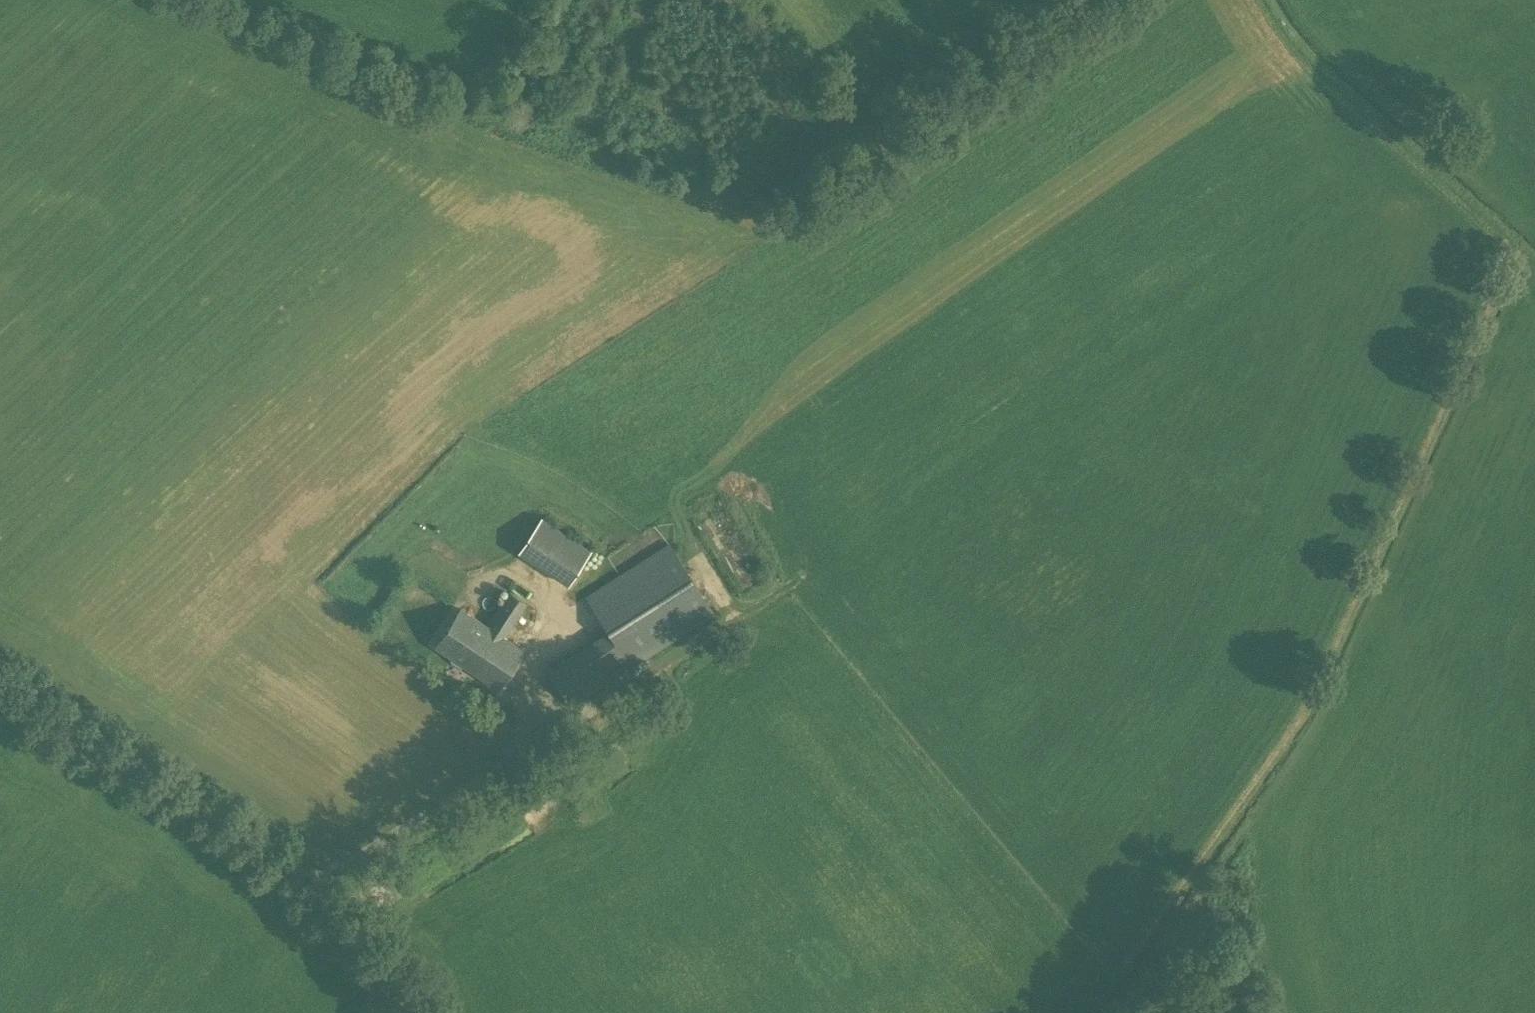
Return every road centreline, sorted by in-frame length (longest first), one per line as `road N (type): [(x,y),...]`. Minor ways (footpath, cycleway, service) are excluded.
road 1 (unclassified): [(432,1012),(276,839),(0,673)]

